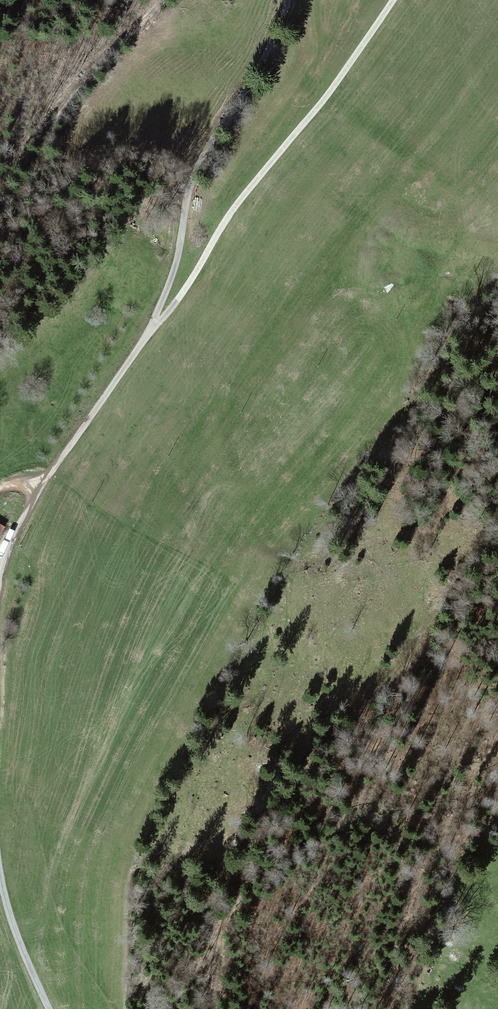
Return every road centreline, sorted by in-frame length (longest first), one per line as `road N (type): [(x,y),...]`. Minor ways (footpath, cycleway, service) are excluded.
road 1 (unclassified): [(0,598),(9,551),(40,492),(185,291),(243,196),(324,102),(392,0)]
road 2 (track): [(155,329),(197,179),(291,0)]
road 3 (track): [(160,0),(87,87),(48,159),(0,190)]
road 4 (track): [(212,1008),(220,943),(281,800)]
road 5 (unclassified): [(56,1008),(16,927),(0,862)]

